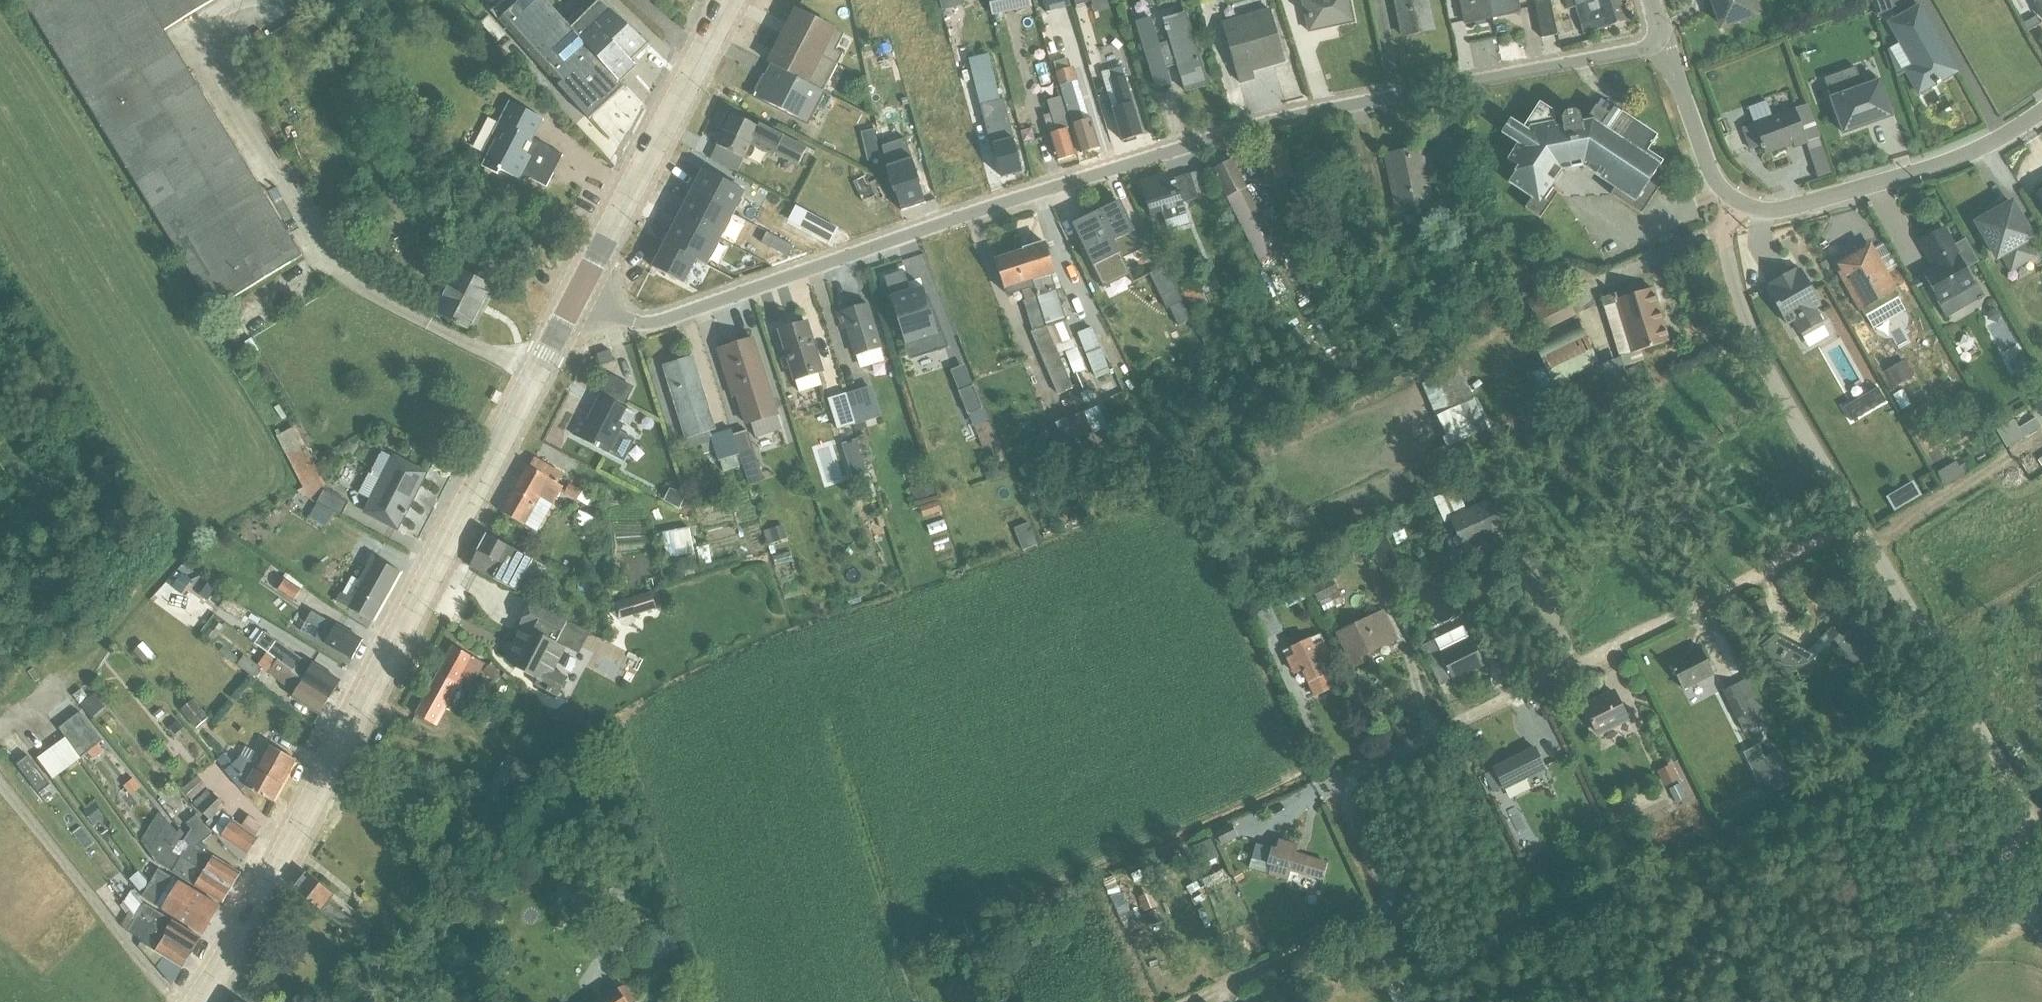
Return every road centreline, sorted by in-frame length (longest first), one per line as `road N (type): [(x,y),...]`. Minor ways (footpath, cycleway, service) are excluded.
road 1 (residential): [(579,294),(633,322),(656,322),(898,236),(1216,138),(1314,111),(1641,51),(1657,40)]
road 2 (track): [(1737,201),(1726,256),(1757,345),(2040,810),(2019,862),(1873,1001)]
road 3 (track): [(1862,519),(1356,770),(1337,792),(1438,1001)]
road 4 (tertiary): [(198,1001),(328,774),(579,294)]
road 5 (residential): [(1657,40),(1712,172),(1723,190),(1758,208),(1781,210),(1942,164),(2041,111)]
road 6 (tertiary): [(579,294),(729,0)]

